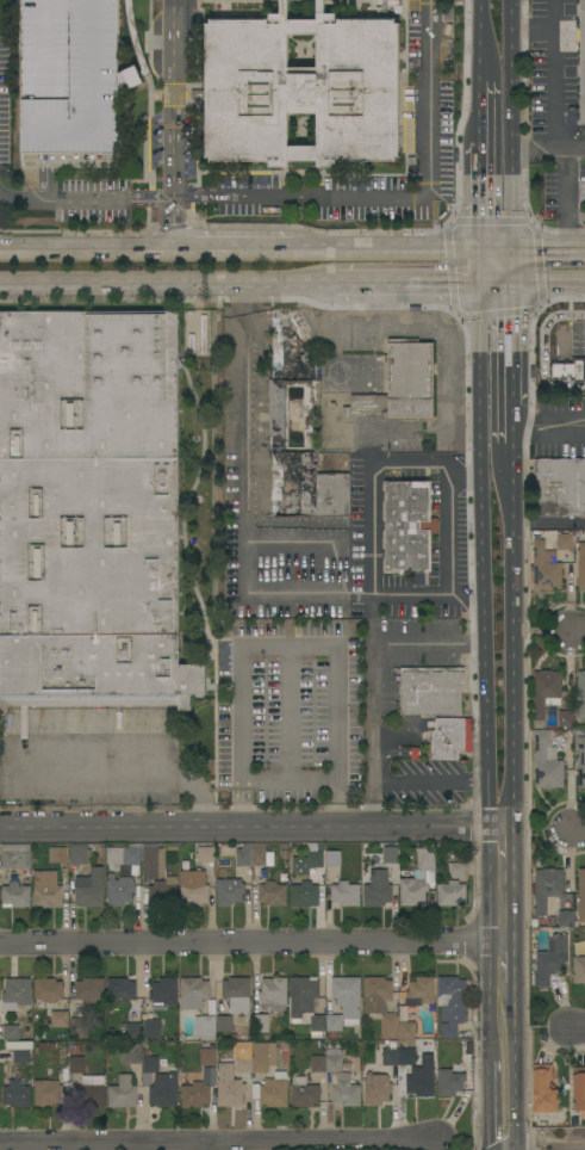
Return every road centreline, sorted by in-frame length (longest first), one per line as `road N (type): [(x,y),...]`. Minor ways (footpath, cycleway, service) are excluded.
road 1 (residential): [(0,830),(504,827)]
road 2 (residential): [(0,939),(504,939)]
road 3 (residential): [(0,1146),(440,1138)]
road 4 (secondary): [(504,827),(503,450)]
road 5 (primary): [(0,284),(335,282)]
road 6 (secondary): [(502,249),(511,222),(508,0)]
road 7 (secondary): [(504,1040),(504,827)]
road 8 (primary): [(502,249),(316,249)]
road 9 (primary): [(173,249),(0,250)]
road 10 (secondary): [(503,450),(502,280)]
road 11 (primary): [(335,282),(502,280)]
road 12 (primary): [(316,249),(173,249)]

